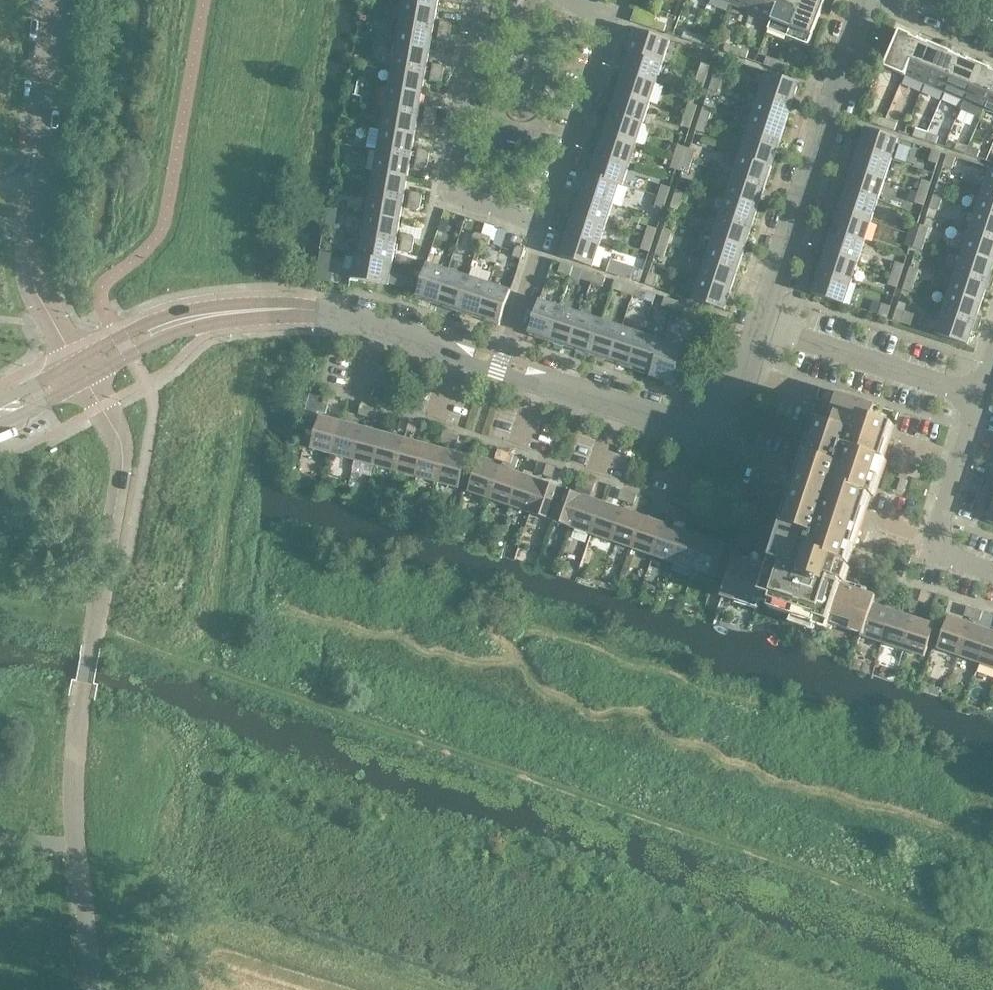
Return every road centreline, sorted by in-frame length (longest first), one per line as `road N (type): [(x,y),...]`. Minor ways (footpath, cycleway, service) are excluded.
road 1 (unclassified): [(89,989),(74,844),(77,785),(83,698),(124,456),(88,376)]
road 2 (tertiary): [(768,329),(864,0)]
road 3 (tertiary): [(513,369),(676,423),(705,420),(728,407),(768,329)]
road 4 (residential): [(472,0),(447,178),(451,194),(545,224)]
road 5 (residential): [(545,224),(610,20),(573,0)]
road 6 (residential): [(981,389),(768,329)]
road 7 (tertiary): [(332,311),(513,369)]
road 8 (residential): [(33,188),(53,0)]
road 9 (residential): [(79,358),(36,295),(33,188)]
road 10 (tertiary): [(332,311),(259,306),(166,325)]
road 11 (residential): [(930,544),(981,389)]
road 12 (residential): [(513,369),(545,224)]

